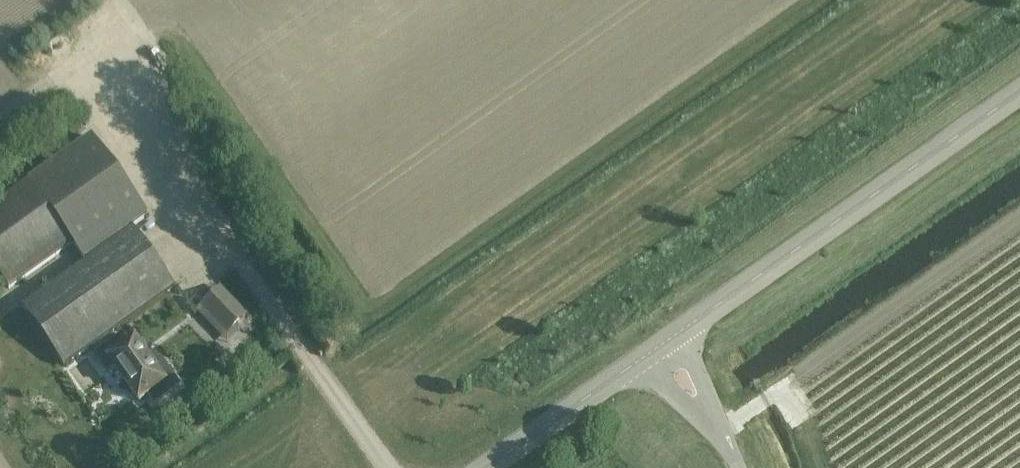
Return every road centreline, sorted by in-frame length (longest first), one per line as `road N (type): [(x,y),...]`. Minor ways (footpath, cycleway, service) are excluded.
road 1 (unclassified): [(661,345),(1019,93)]
road 2 (track): [(1019,215),(786,379),(814,467)]
road 3 (unclassified): [(485,467),(661,345)]
road 4 (unclassified): [(740,467),(661,345)]

